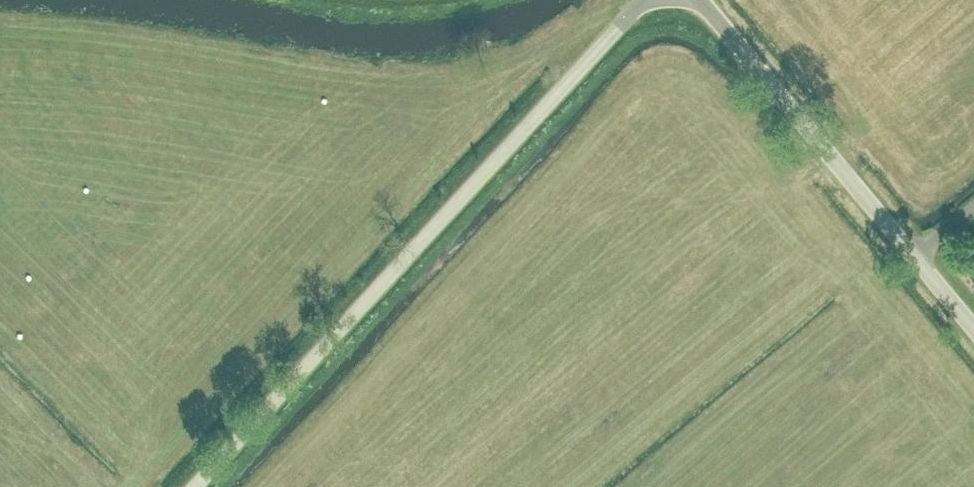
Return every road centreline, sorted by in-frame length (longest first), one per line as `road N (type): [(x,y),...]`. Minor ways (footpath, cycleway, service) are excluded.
road 1 (unclassified): [(193,486),(641,0)]
road 2 (unclassified): [(973,329),(701,0)]

